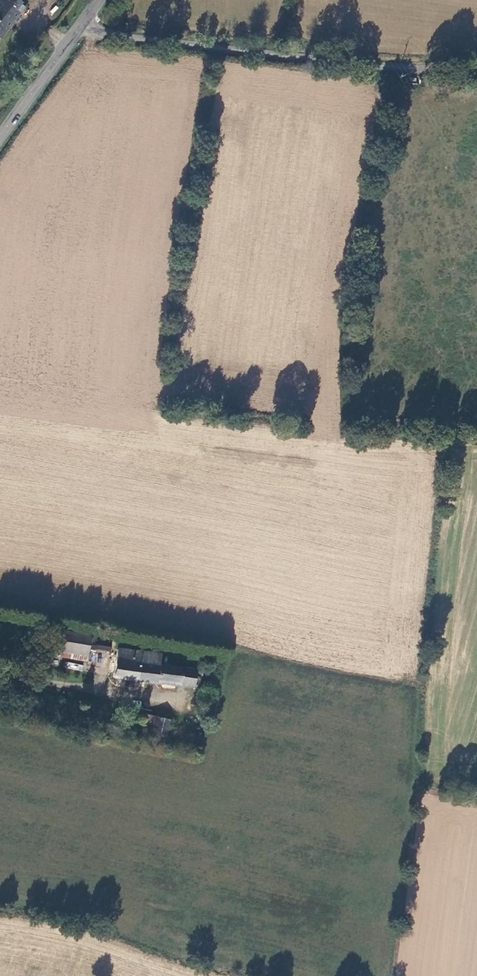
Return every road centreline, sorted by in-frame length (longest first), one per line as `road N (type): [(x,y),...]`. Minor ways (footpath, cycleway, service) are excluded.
road 1 (unclassified): [(78,29),(476,70)]
road 2 (tertiary): [(0,136),(78,29)]

